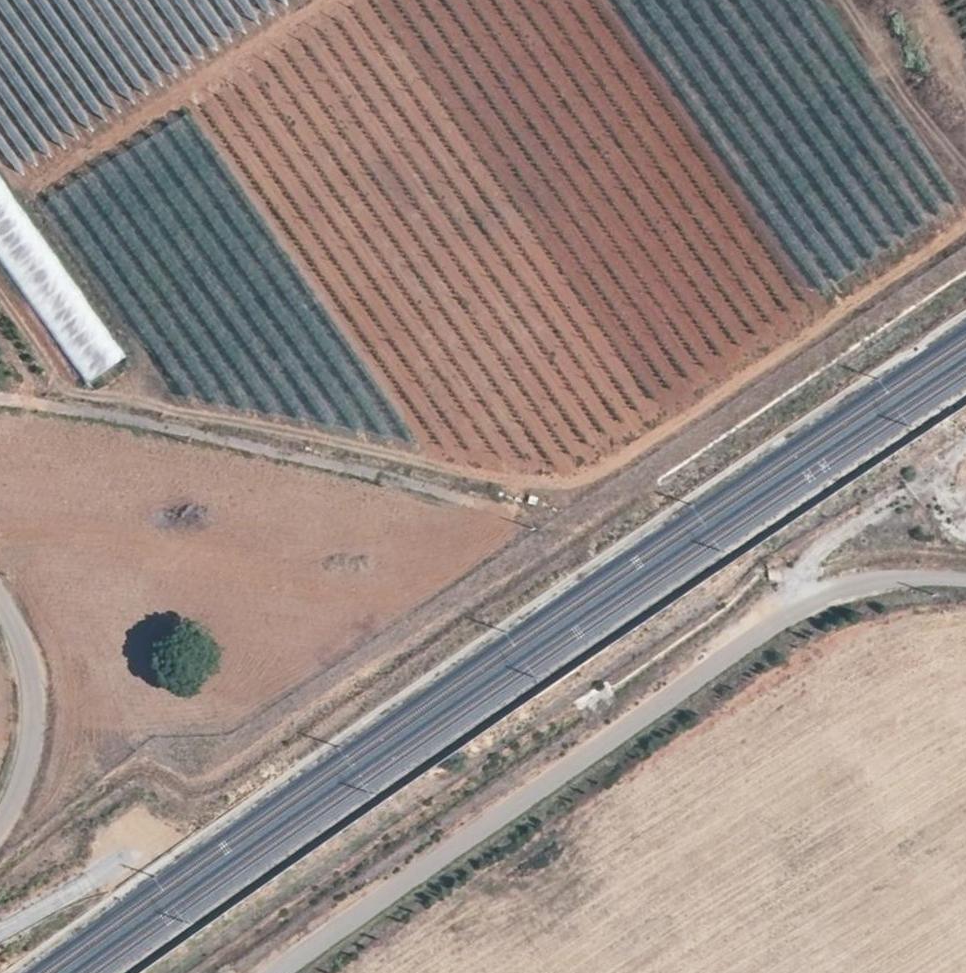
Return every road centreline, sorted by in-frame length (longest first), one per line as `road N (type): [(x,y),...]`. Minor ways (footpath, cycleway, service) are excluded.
road 1 (unclassified): [(965,583),(862,581),(765,632),(583,749),(289,972)]
road 2 (track): [(473,502),(0,403)]
road 3 (unclassified): [(0,817),(28,762),(32,706),(28,662),(0,605)]

